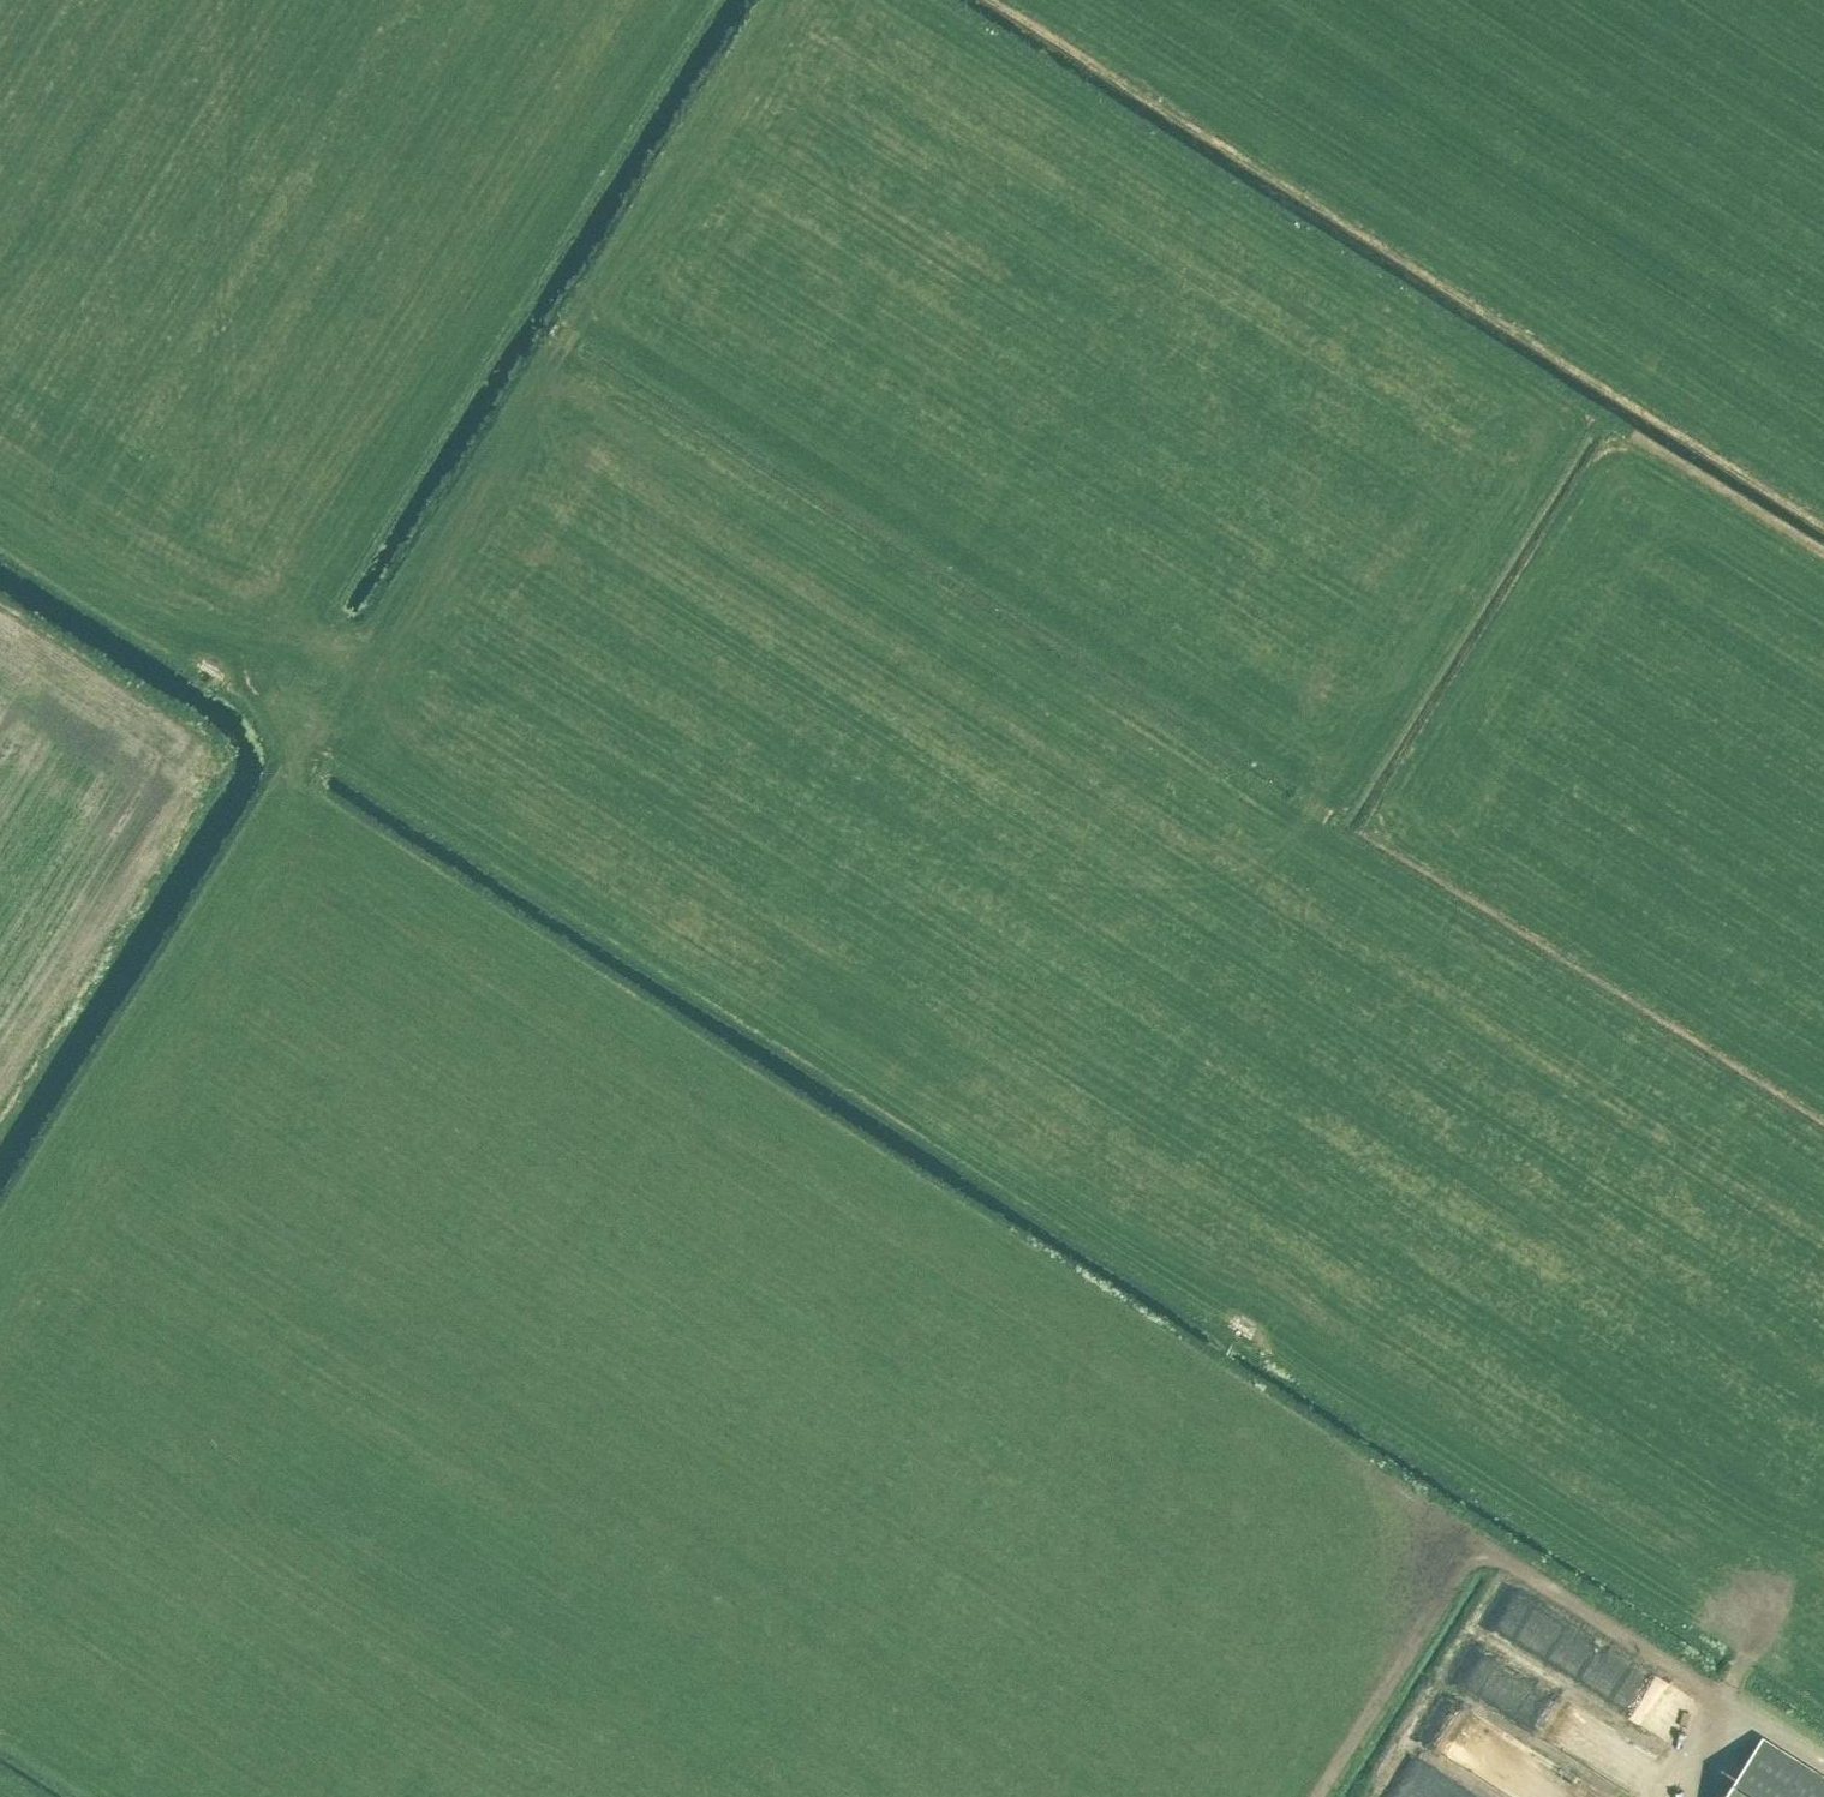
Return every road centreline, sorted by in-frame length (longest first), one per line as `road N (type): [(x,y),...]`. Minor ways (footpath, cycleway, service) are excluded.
road 1 (track): [(1480,1546),(1321,1796)]

